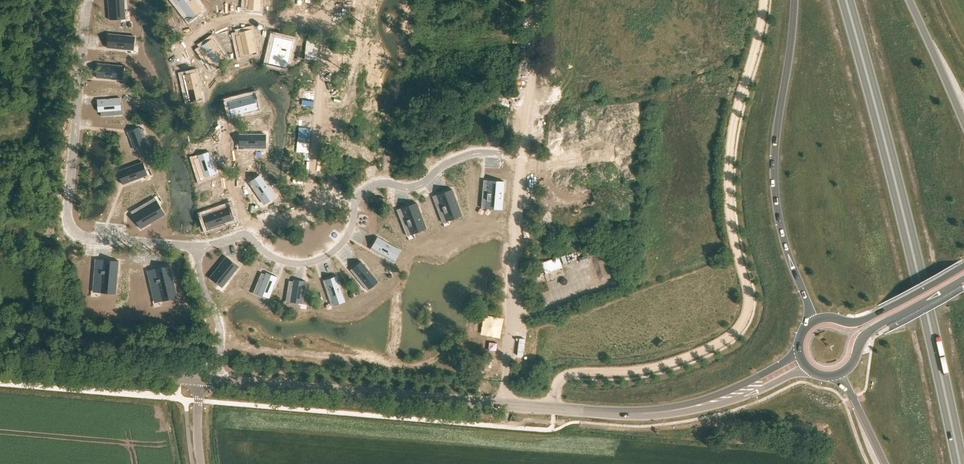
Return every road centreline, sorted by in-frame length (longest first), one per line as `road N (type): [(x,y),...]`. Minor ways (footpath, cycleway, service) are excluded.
road 1 (track): [(765,0),(728,162),(746,316),(737,331),(683,360),(557,379),(549,409)]
road 2 (tertiary): [(201,382),(583,412),(697,406)]
road 3 (trunk): [(846,0),(912,242),(959,463)]
road 4 (trunk): [(795,0),(774,174),(779,221),(810,323)]
road 5 (tertiary): [(0,364),(181,381)]
road 6 (primary): [(963,266),(865,320),(810,323)]
road 7 (primary): [(833,376),(853,362),(865,335),(963,279)]
road 8 (trunk): [(963,122),(910,0)]

